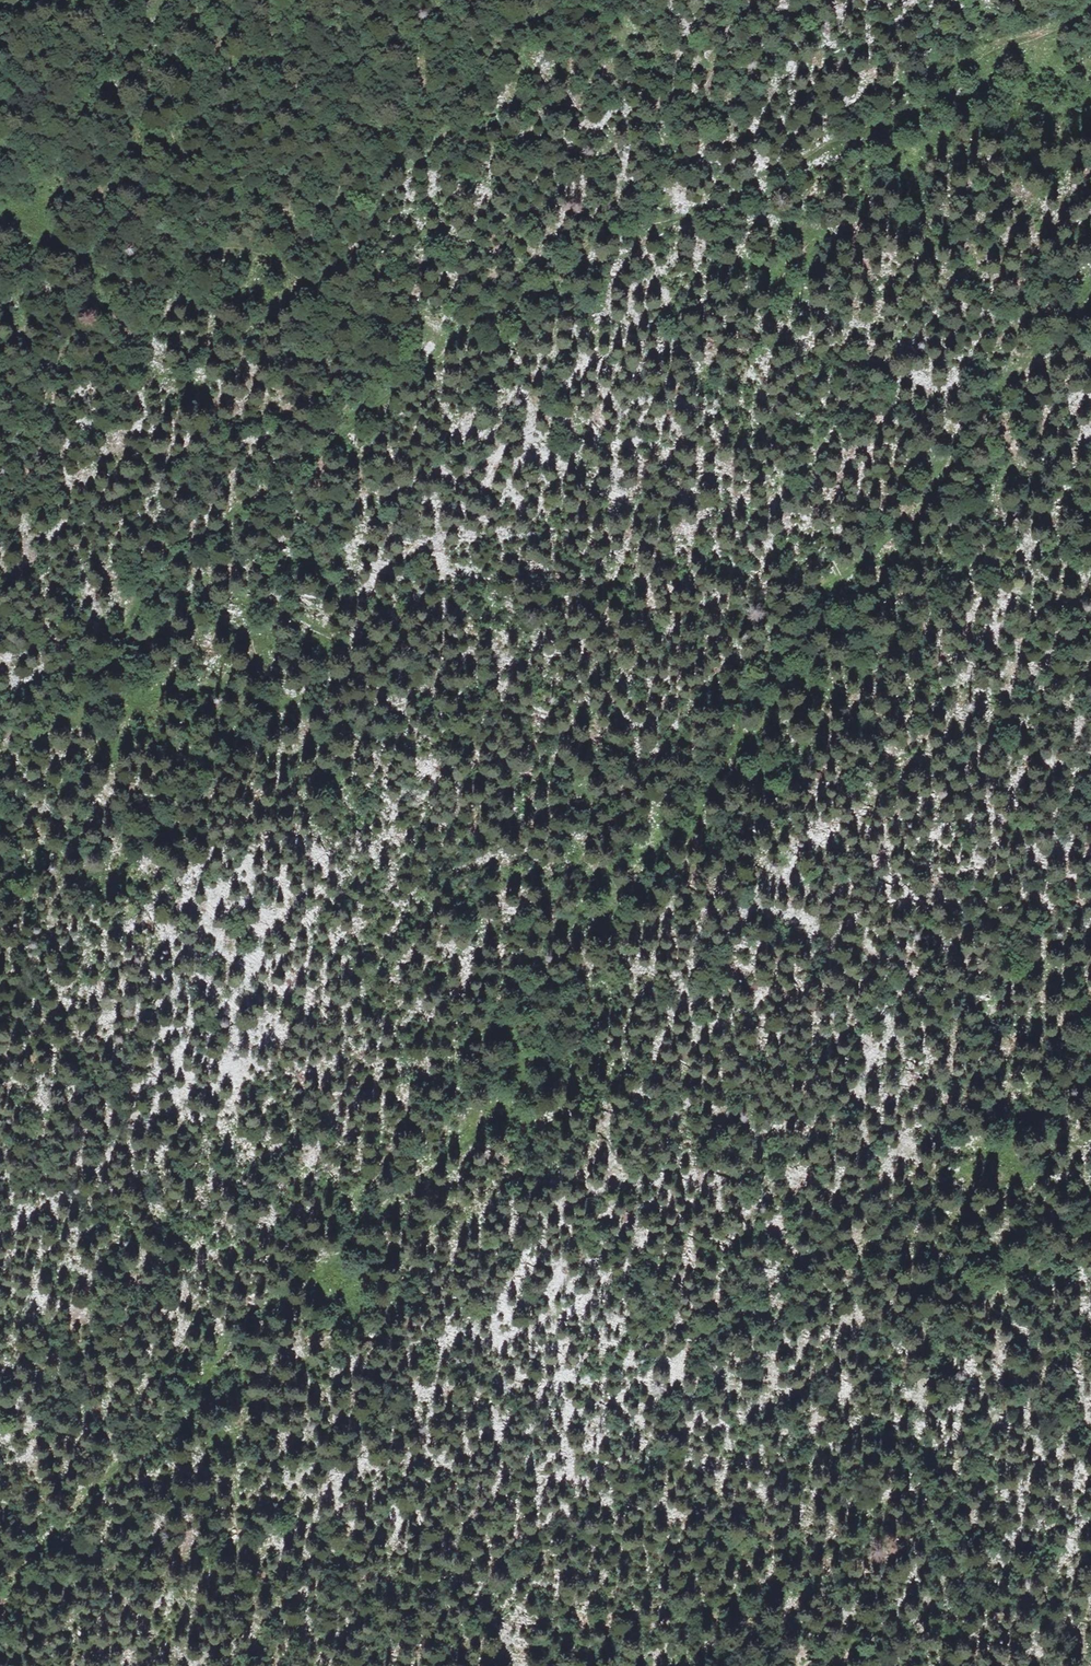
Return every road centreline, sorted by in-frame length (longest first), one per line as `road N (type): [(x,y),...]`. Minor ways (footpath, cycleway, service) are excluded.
road 1 (track): [(1090,11),(984,54),(923,107),(682,219),(592,239),(514,298),(465,320)]
road 2 (track): [(0,746),(126,639),(214,519),(354,421),(465,320)]

